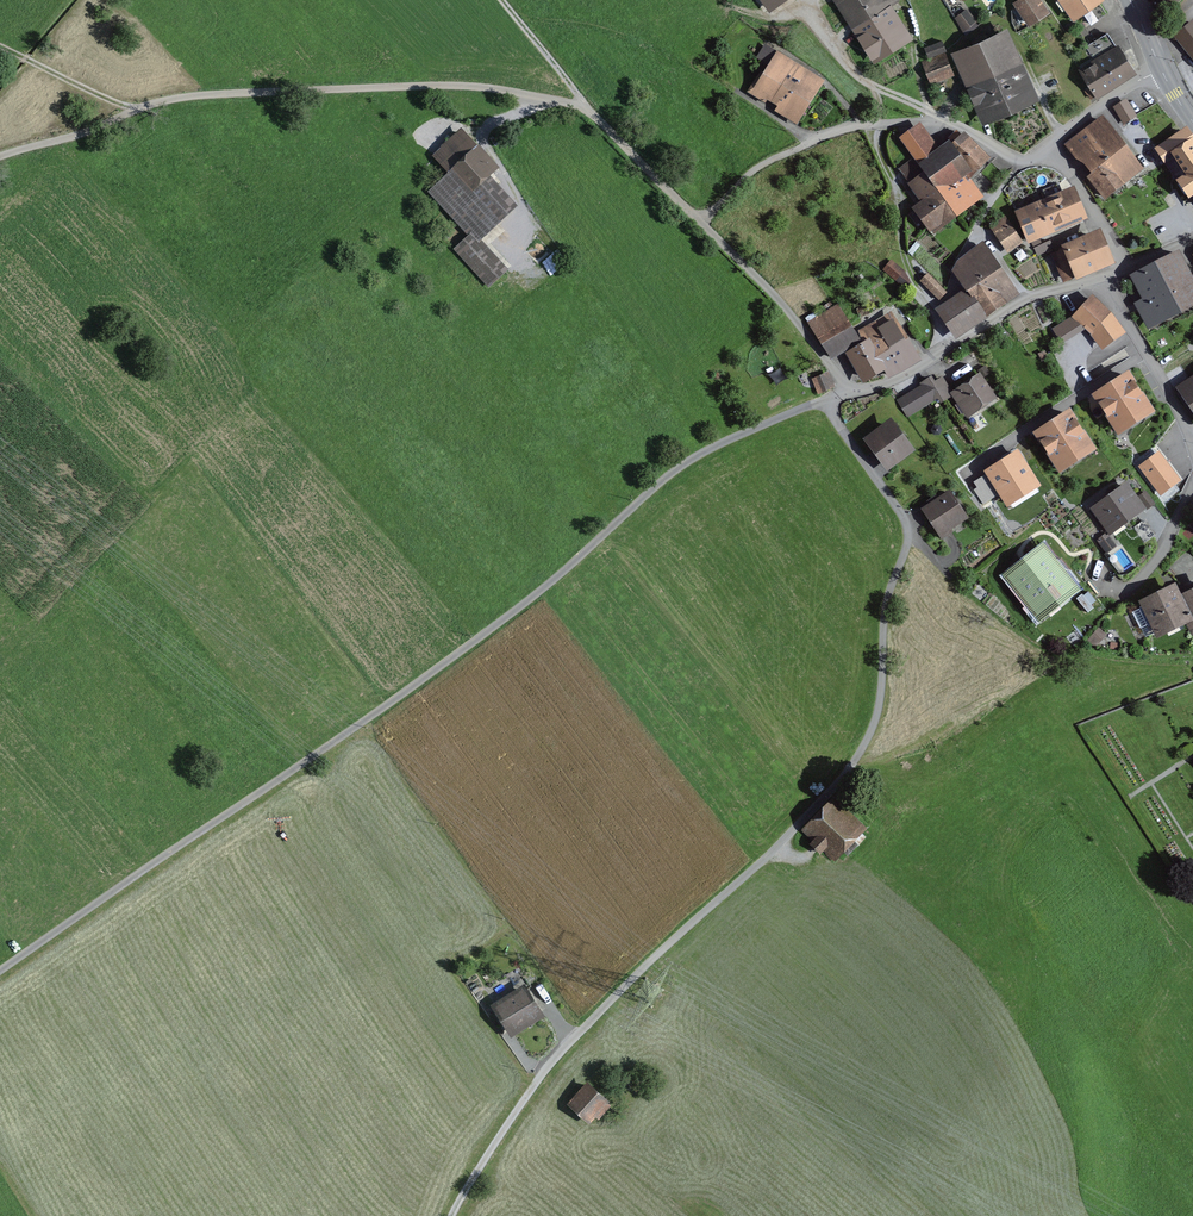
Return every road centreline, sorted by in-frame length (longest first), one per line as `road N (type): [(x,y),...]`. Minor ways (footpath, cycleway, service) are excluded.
road 1 (residential): [(826,399),(675,470),(463,652),(0,972)]
road 2 (track): [(908,543),(883,626),(880,696),(868,740),(771,854),(549,1066),(453,1215)]
road 3 (track): [(0,157),(190,98),(416,87),(544,99)]
road 4 (residential): [(1105,279),(1030,298),(914,372),(826,399)]
road 5 (residential): [(1105,279),(1190,439)]
road 6 (residential): [(826,399),(904,520),(908,543)]
road 7 (track): [(0,46),(137,110)]
road 8 (residential): [(1048,146),(1132,267)]
road 9 (track): [(587,111),(500,0)]
road 10 (residential): [(1048,146),(1165,69)]

